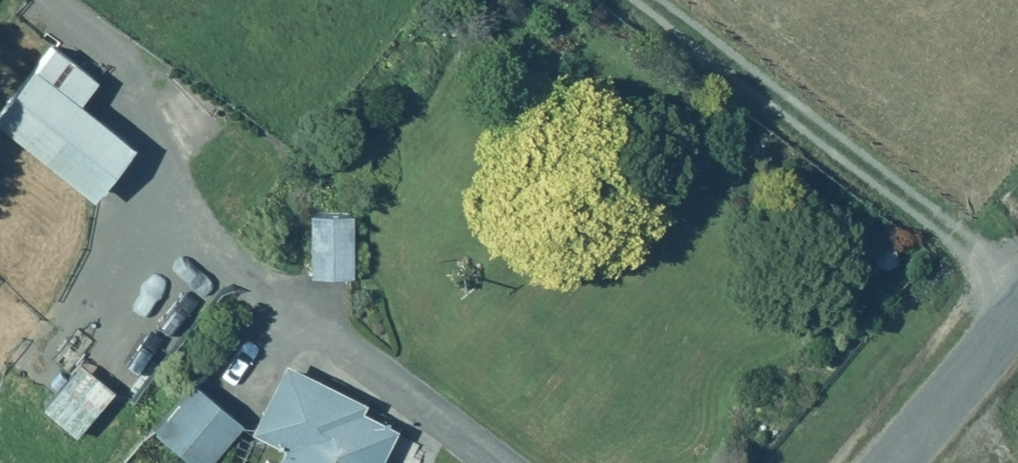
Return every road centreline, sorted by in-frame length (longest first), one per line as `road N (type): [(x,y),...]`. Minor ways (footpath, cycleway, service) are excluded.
road 1 (track): [(1017,294),(635,0)]
road 2 (unclassified): [(891,462),(1017,313)]

